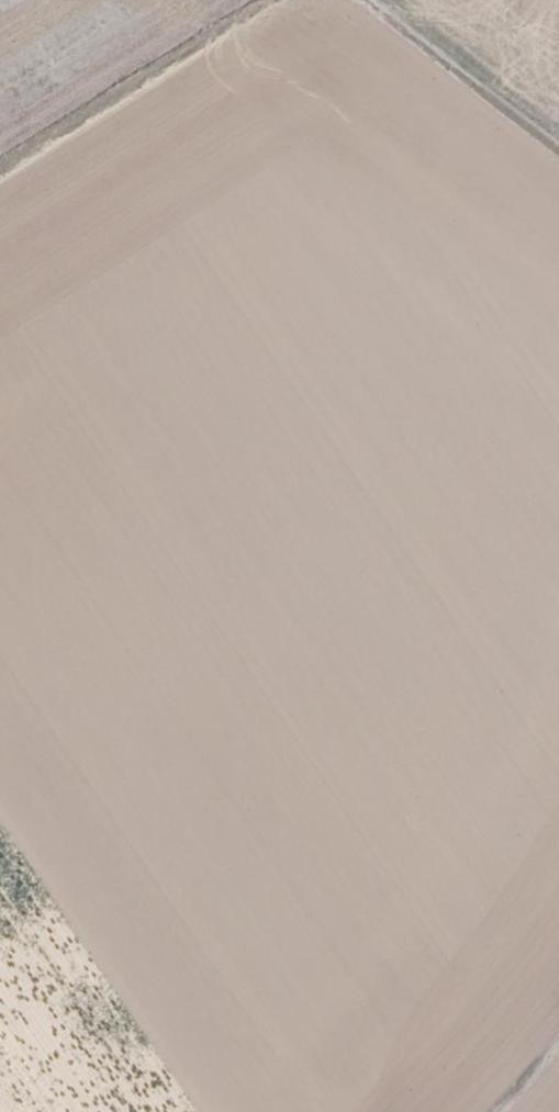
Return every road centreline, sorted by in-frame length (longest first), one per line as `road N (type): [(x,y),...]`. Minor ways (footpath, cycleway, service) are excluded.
road 1 (track): [(558,137),(365,0)]

